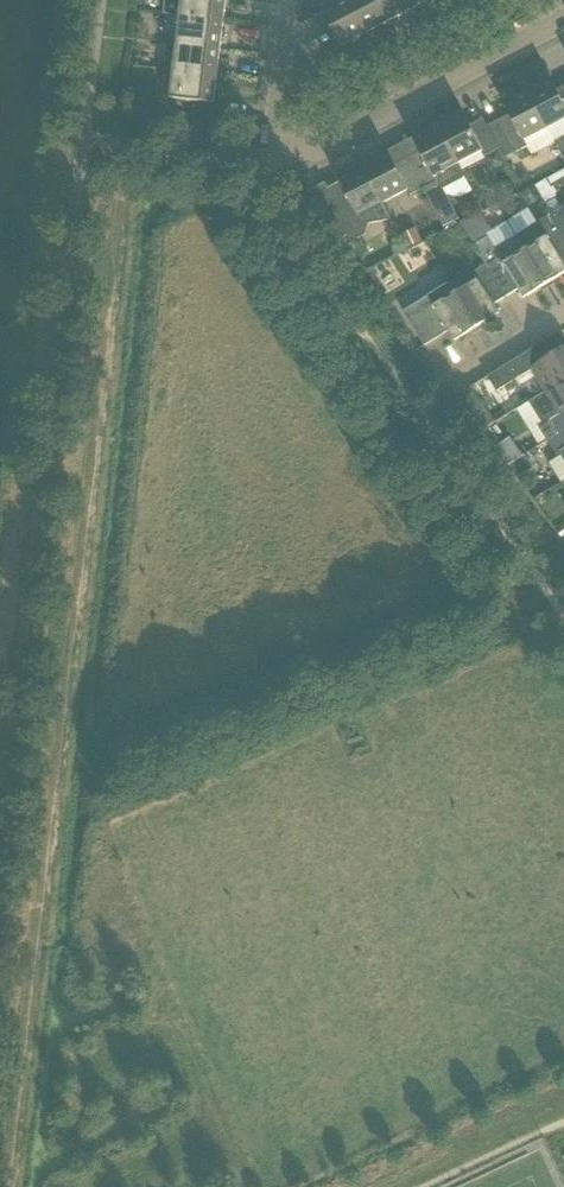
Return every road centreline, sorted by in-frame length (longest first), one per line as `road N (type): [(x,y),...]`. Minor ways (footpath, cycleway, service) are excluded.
road 1 (residential): [(287,153),(301,158),(323,148),(563,22)]
road 2 (residential): [(287,153),(279,141),(293,0)]
road 3 (residential): [(447,386),(563,323)]

